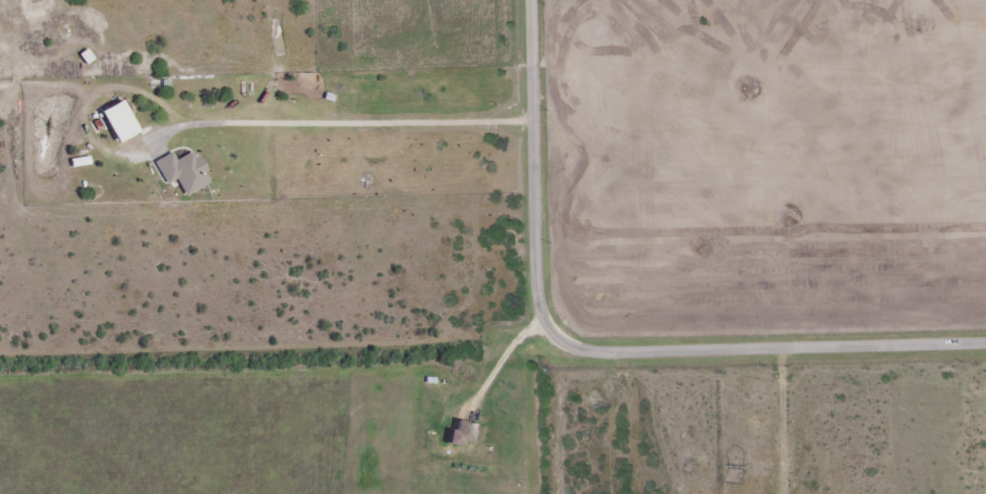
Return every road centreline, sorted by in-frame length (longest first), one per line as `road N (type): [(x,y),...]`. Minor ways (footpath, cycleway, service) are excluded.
road 1 (residential): [(985,338),(612,348),(562,330),(540,282),(535,0)]

